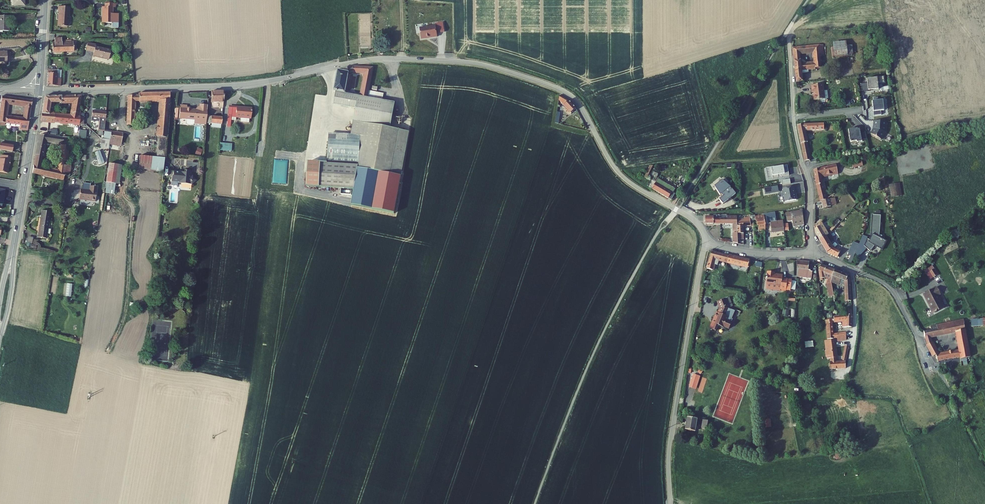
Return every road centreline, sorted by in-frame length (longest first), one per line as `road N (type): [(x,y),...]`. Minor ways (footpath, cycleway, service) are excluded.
road 1 (unclassified): [(40,89),(248,84),(377,59),(479,64),(569,95),(621,175),(690,218),(707,237)]
road 2 (unclassified): [(671,503),(670,445),(707,237)]
road 3 (unclassified): [(707,237),(742,250),(817,255),(878,280),(924,351)]

